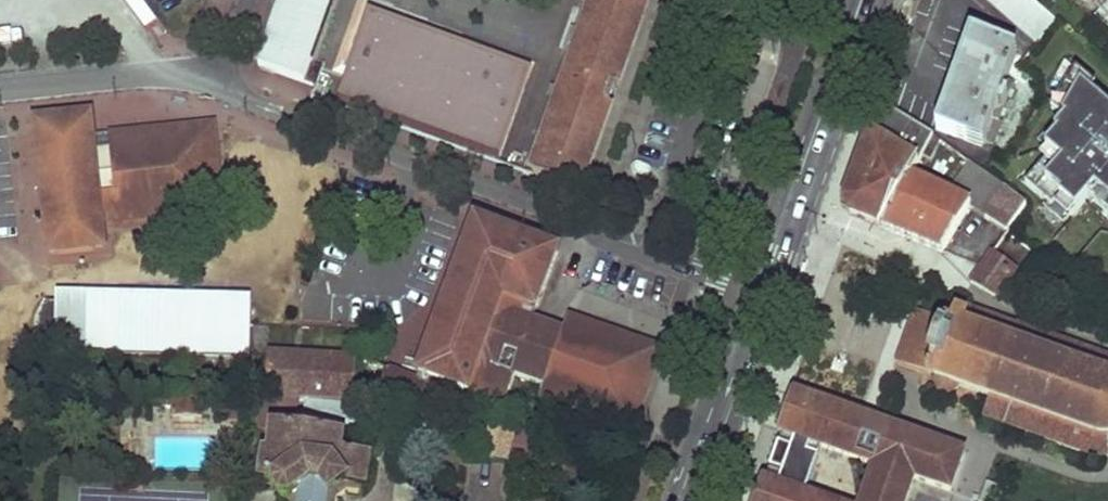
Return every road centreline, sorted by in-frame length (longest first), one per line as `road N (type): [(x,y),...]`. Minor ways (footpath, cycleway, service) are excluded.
road 1 (residential): [(217,87),(566,216),(597,239),(756,292)]
road 2 (primary): [(756,292),(863,0)]
road 3 (primary): [(686,500),(756,292)]
road 4 (residential): [(0,88),(158,73),(217,87)]

